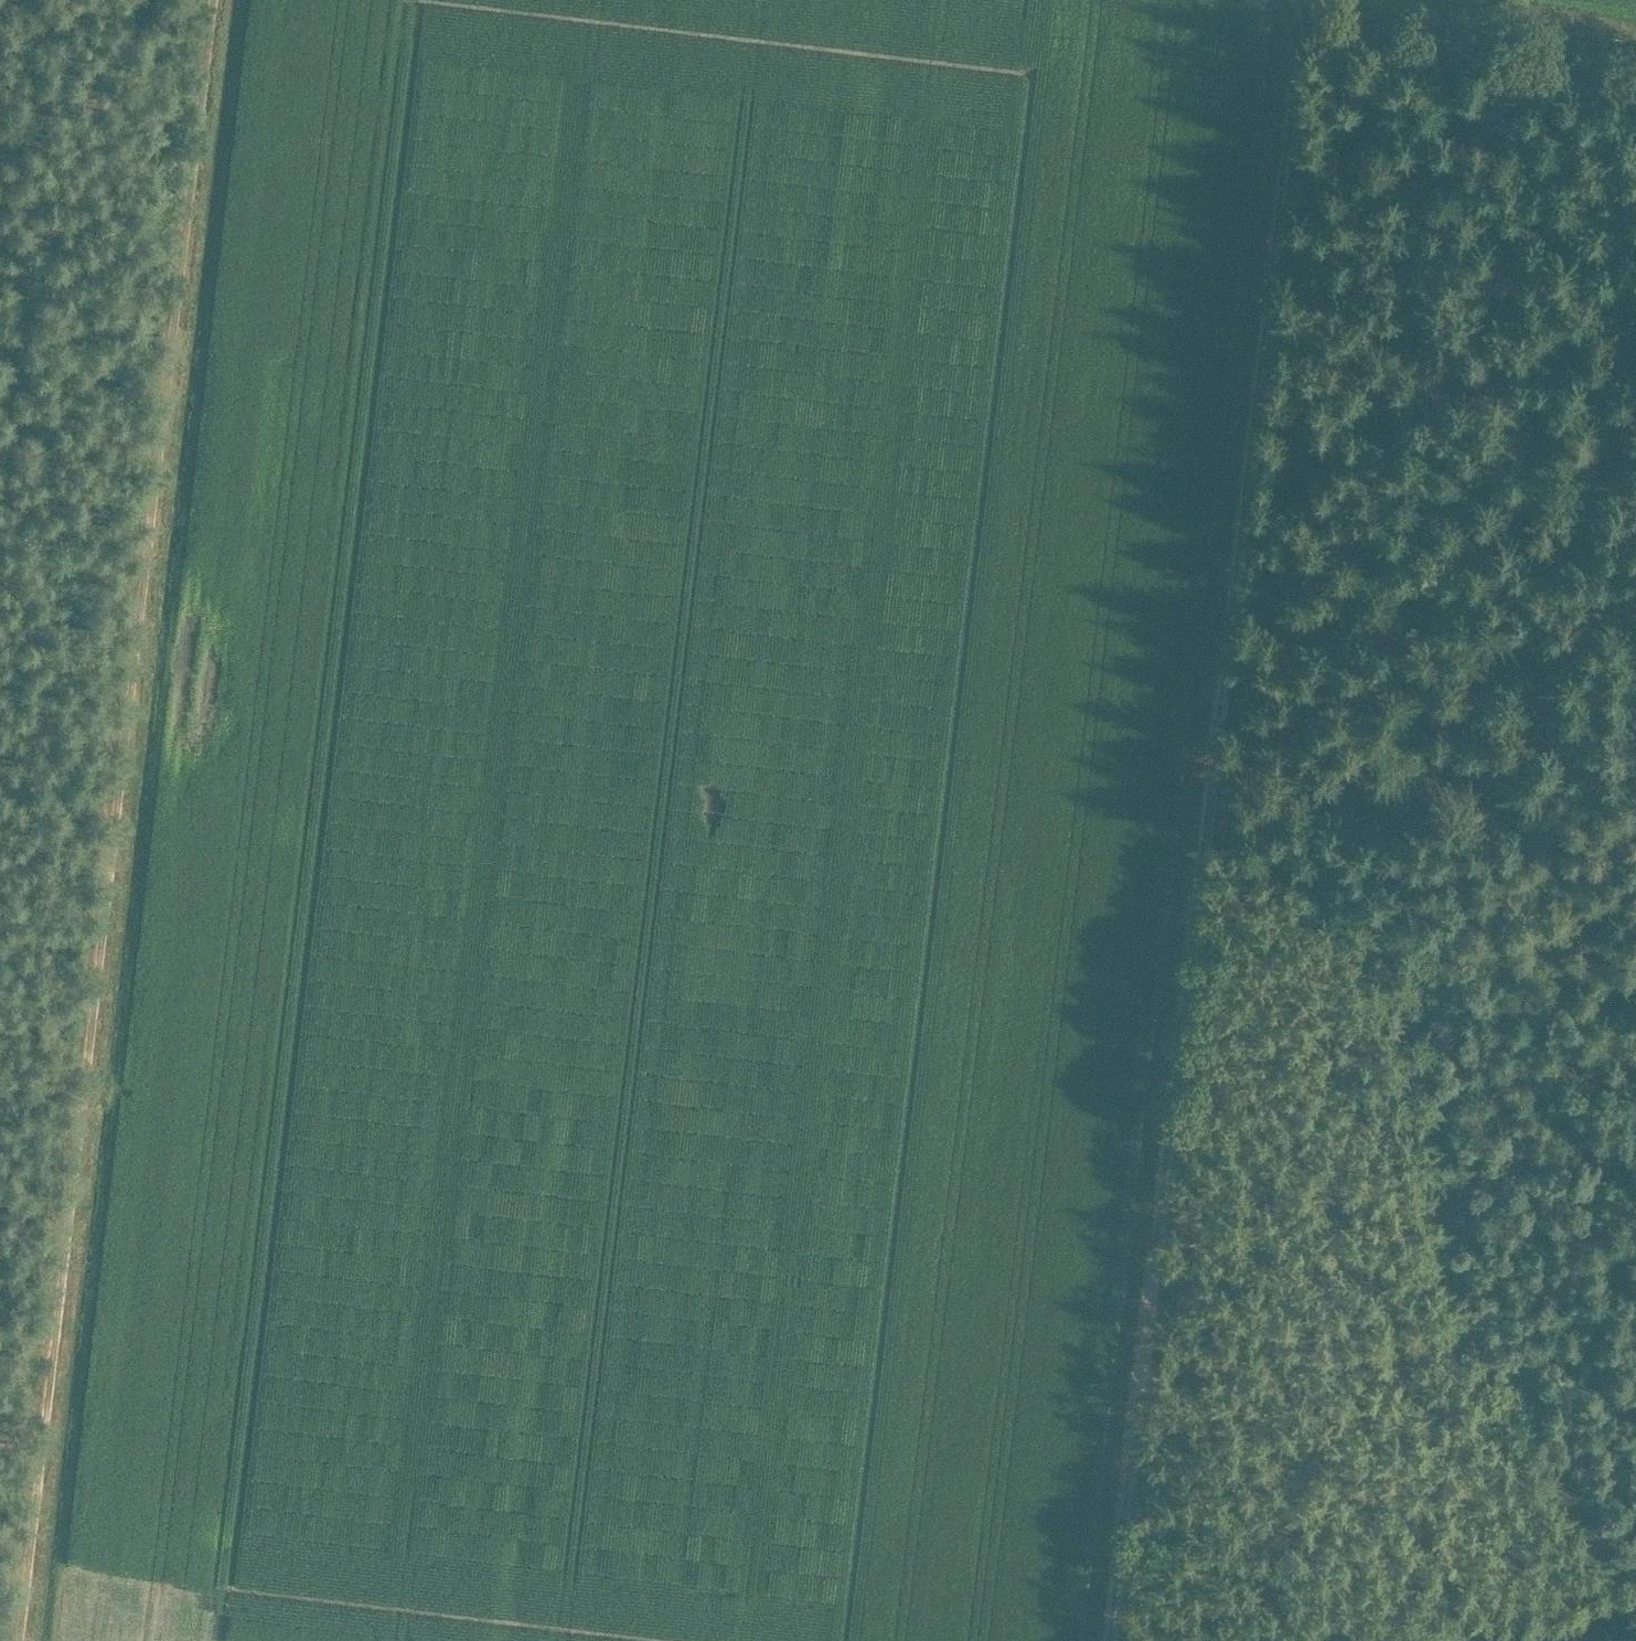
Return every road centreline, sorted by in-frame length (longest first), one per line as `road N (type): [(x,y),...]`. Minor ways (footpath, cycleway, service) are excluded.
road 1 (track): [(1087,1640),(1285,0)]
road 2 (track): [(8,1640),(200,0)]
road 3 (track): [(1401,0),(1635,41)]

